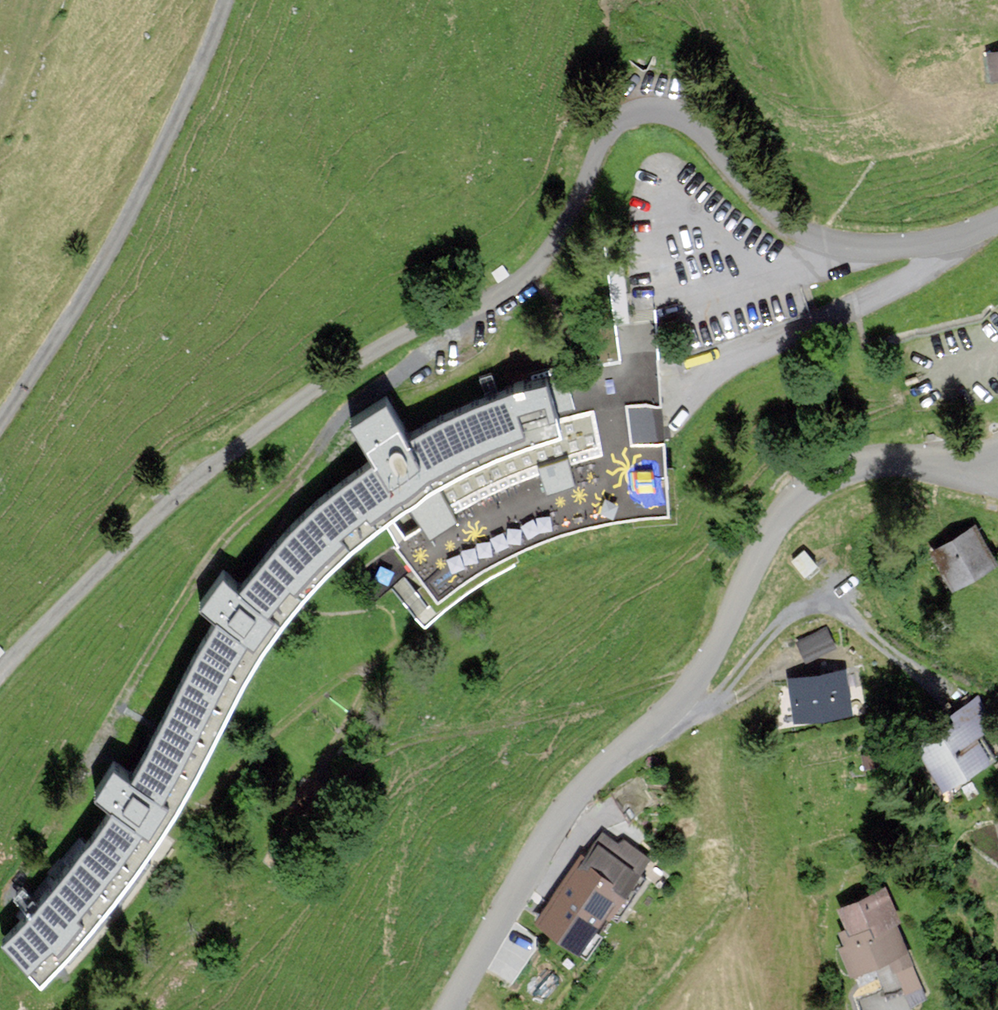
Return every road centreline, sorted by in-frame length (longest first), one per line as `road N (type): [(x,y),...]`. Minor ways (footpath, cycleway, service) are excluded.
road 1 (unclassified): [(0,676),(165,509),(296,404),(386,343),(535,268),(609,132),(629,116),(680,118),(782,223),(861,248)]
road 2 (residential): [(993,486),(880,462),(807,491),(770,535),(724,632),(677,703),(558,819),(448,1009)]
road 3 (track): [(482,299),(479,318),(354,405),(223,542),(90,758)]
road 4 (unclassified): [(0,423),(135,200),(224,0)]
road 5 (track): [(949,691),(818,603),(778,625),(705,707),(679,701)]
road 6 (residential): [(861,248),(954,239),(997,221)]

